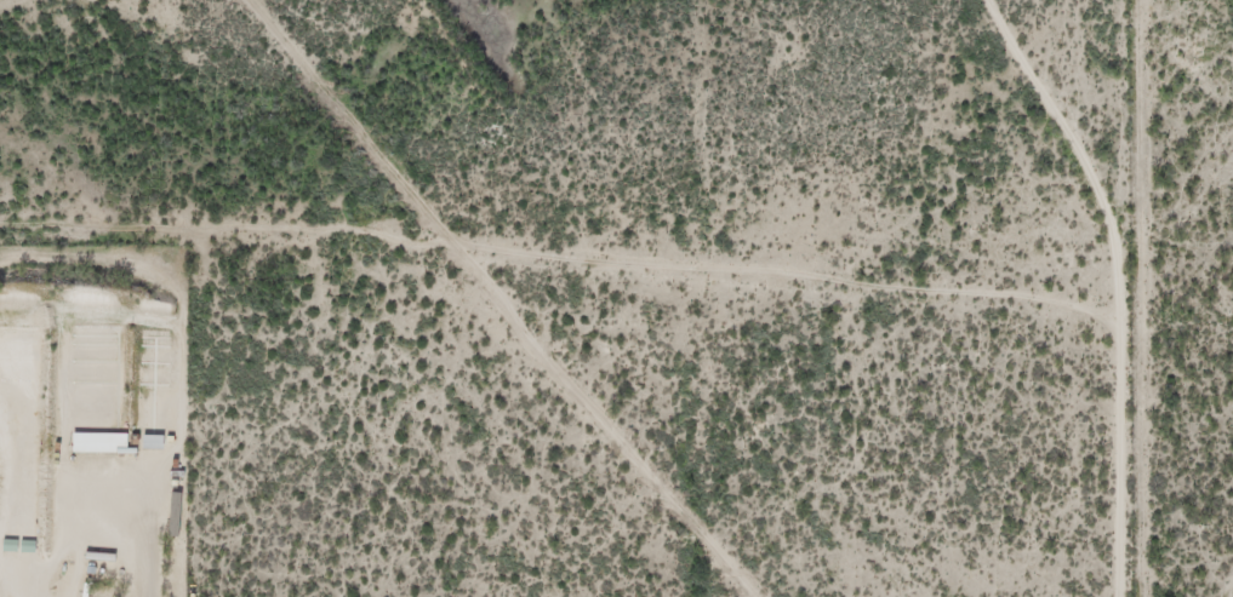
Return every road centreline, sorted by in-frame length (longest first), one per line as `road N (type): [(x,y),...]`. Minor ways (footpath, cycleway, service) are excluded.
road 1 (track): [(750,596),(410,205),(247,0)]
road 2 (track): [(995,0),(1095,167),(1120,259),(1119,596)]
road 3 (track): [(393,183),(279,253),(46,213),(0,216)]

